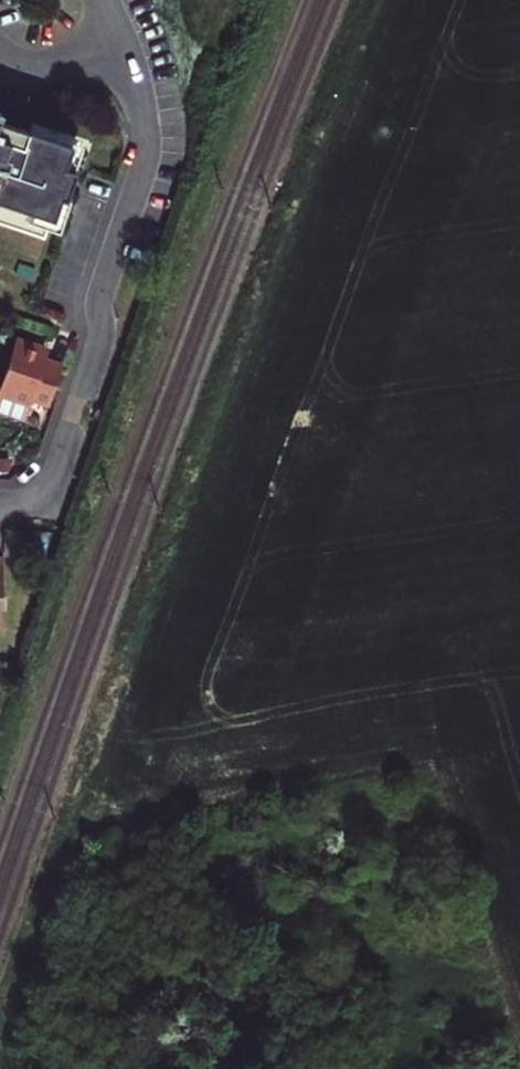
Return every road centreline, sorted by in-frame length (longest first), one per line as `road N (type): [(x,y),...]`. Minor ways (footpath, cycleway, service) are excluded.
road 1 (residential): [(123,43),(143,126),(142,167),(104,298),(98,362),(43,508),(0,505)]
road 2 (residential): [(0,57),(33,68),(123,43)]

